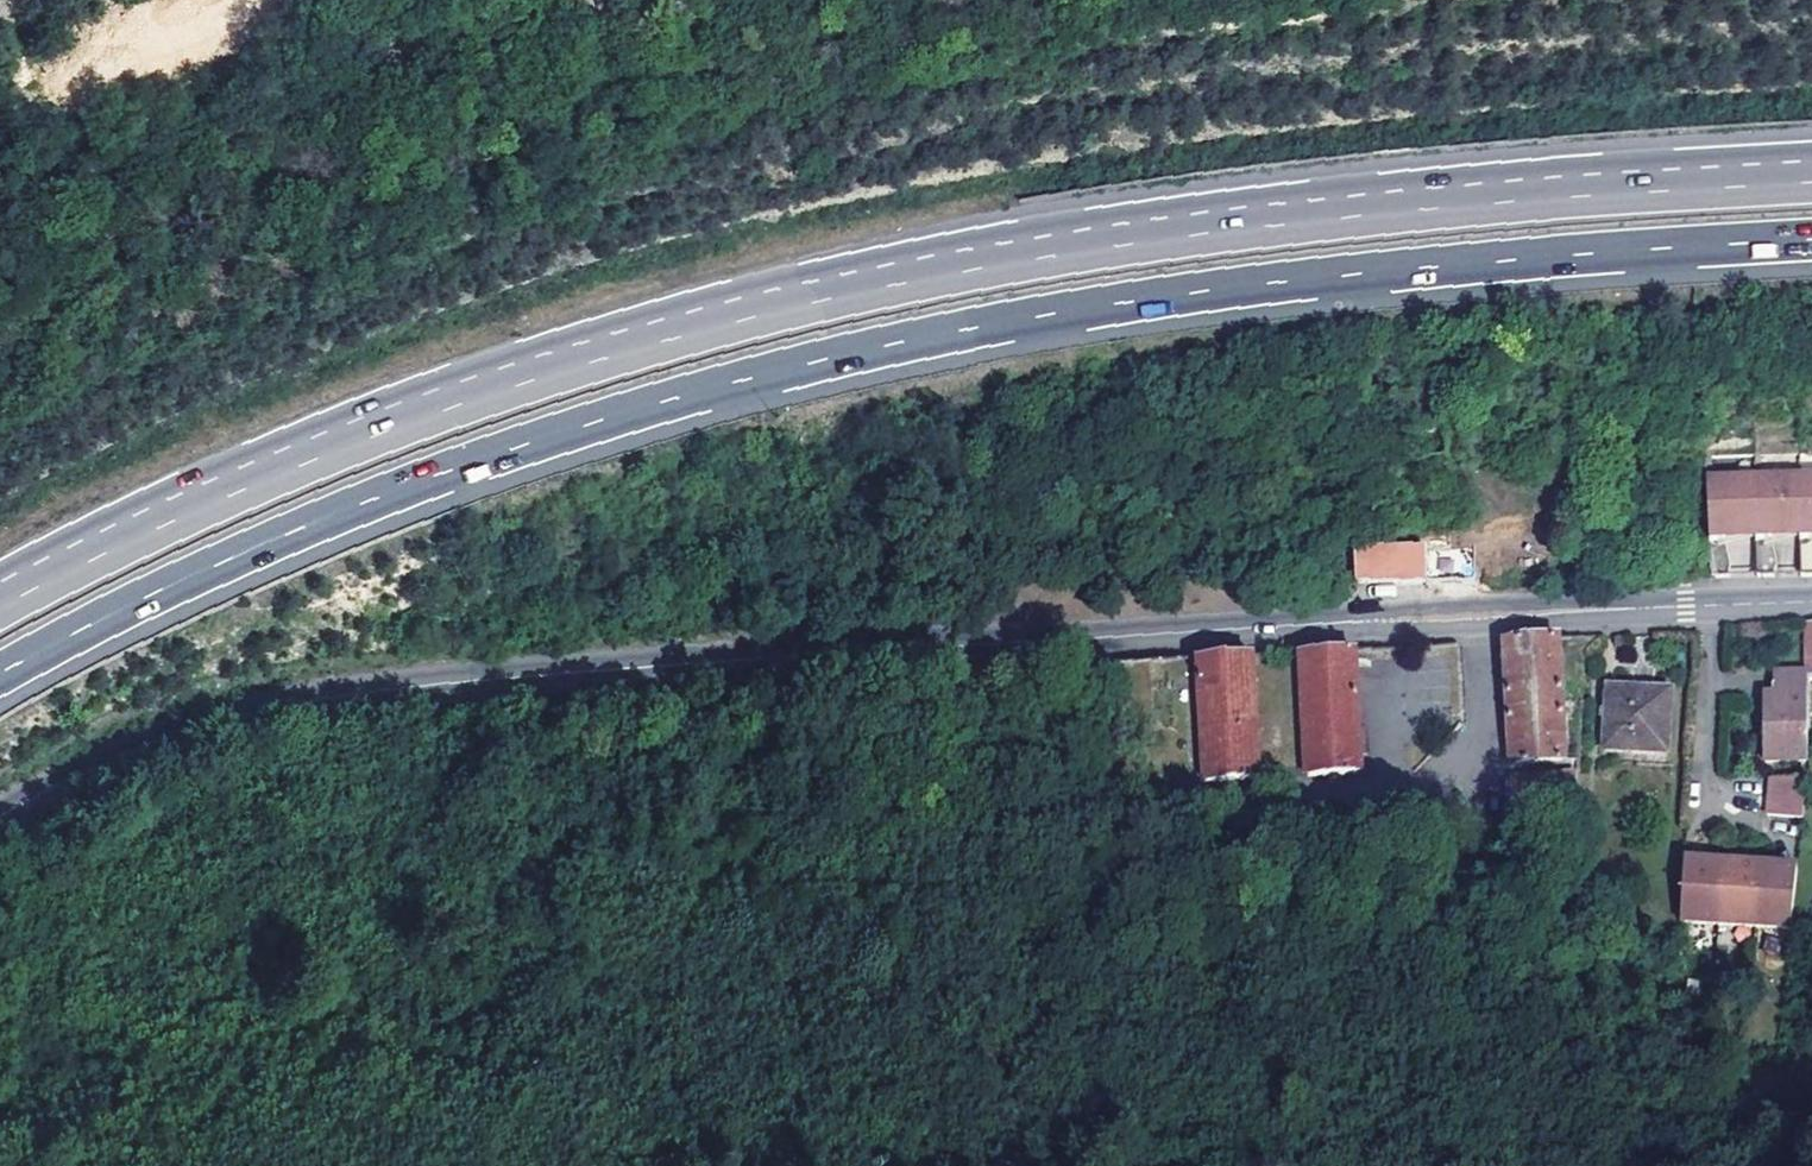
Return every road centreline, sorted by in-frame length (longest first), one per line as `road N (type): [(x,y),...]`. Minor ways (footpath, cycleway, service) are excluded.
road 1 (motorway): [(0,672),(312,524),(647,410),(843,359),(1123,308),(1424,268),(1811,243)]
road 2 (motorway): [(1811,179),(1271,221),(806,298),(516,379),(370,431),(89,553),(0,601)]
road 3 (tertiary): [(1017,640),(850,649),(329,703),(182,743),(82,783),(0,831)]
road 4 (tertiary): [(1017,640),(1811,600)]

